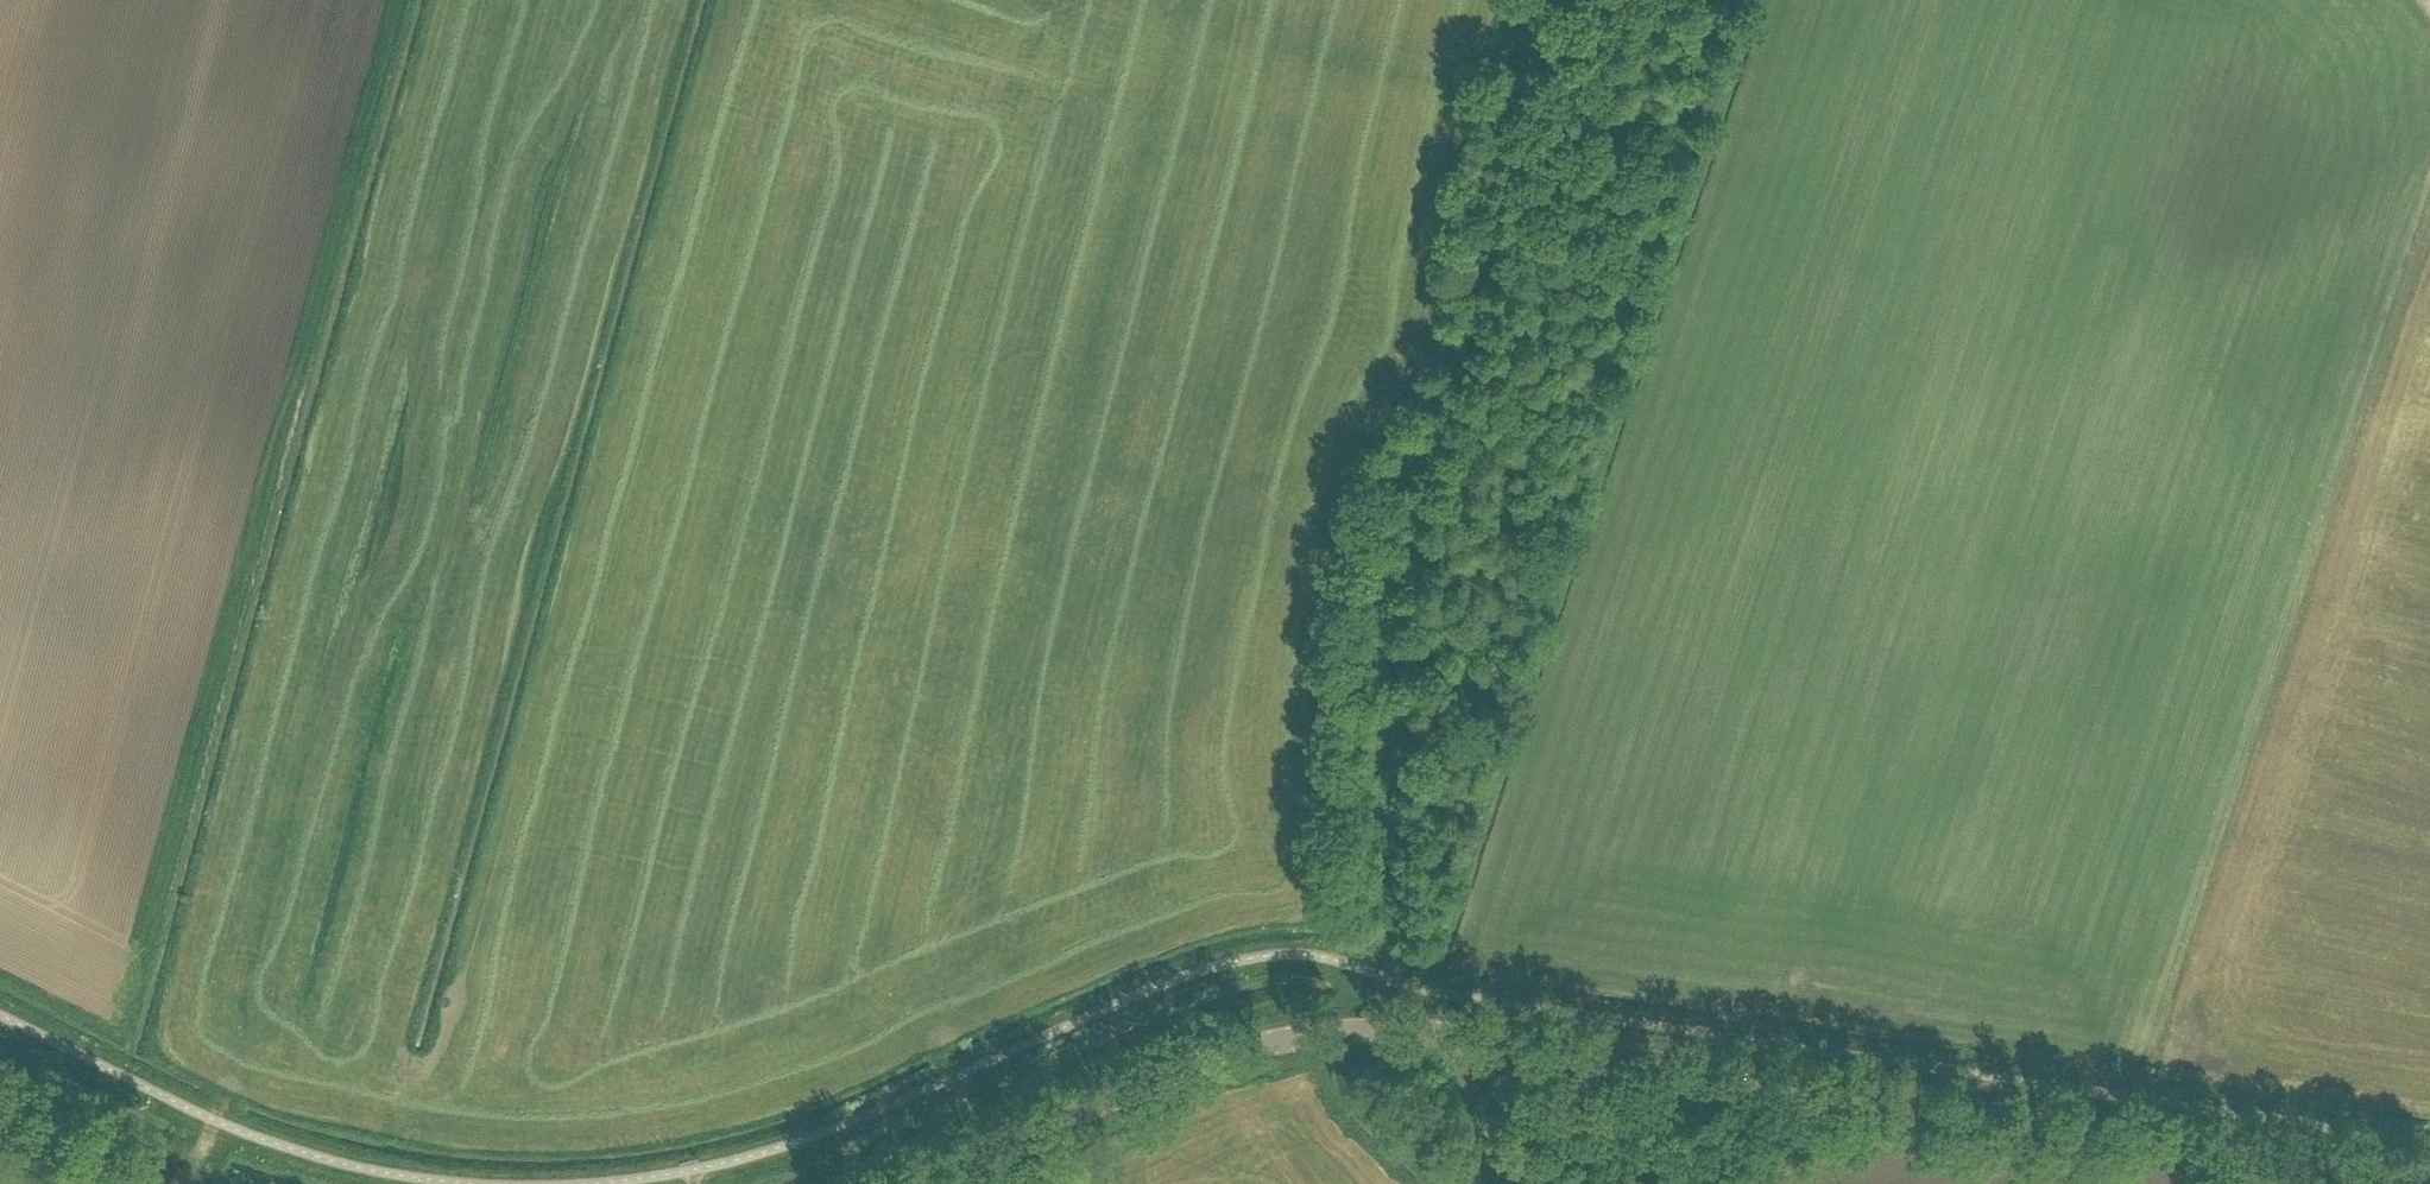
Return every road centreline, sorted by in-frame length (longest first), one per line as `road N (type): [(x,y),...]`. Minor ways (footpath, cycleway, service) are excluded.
road 1 (tertiary): [(2429,1178),(1472,1033),(1386,1029),(1299,1031),(1179,1069),(910,1183)]
road 2 (track): [(1474,998),(1469,1090),(1486,1149),(1510,1183)]
road 3 (tertiary): [(157,1183),(0,1106)]

